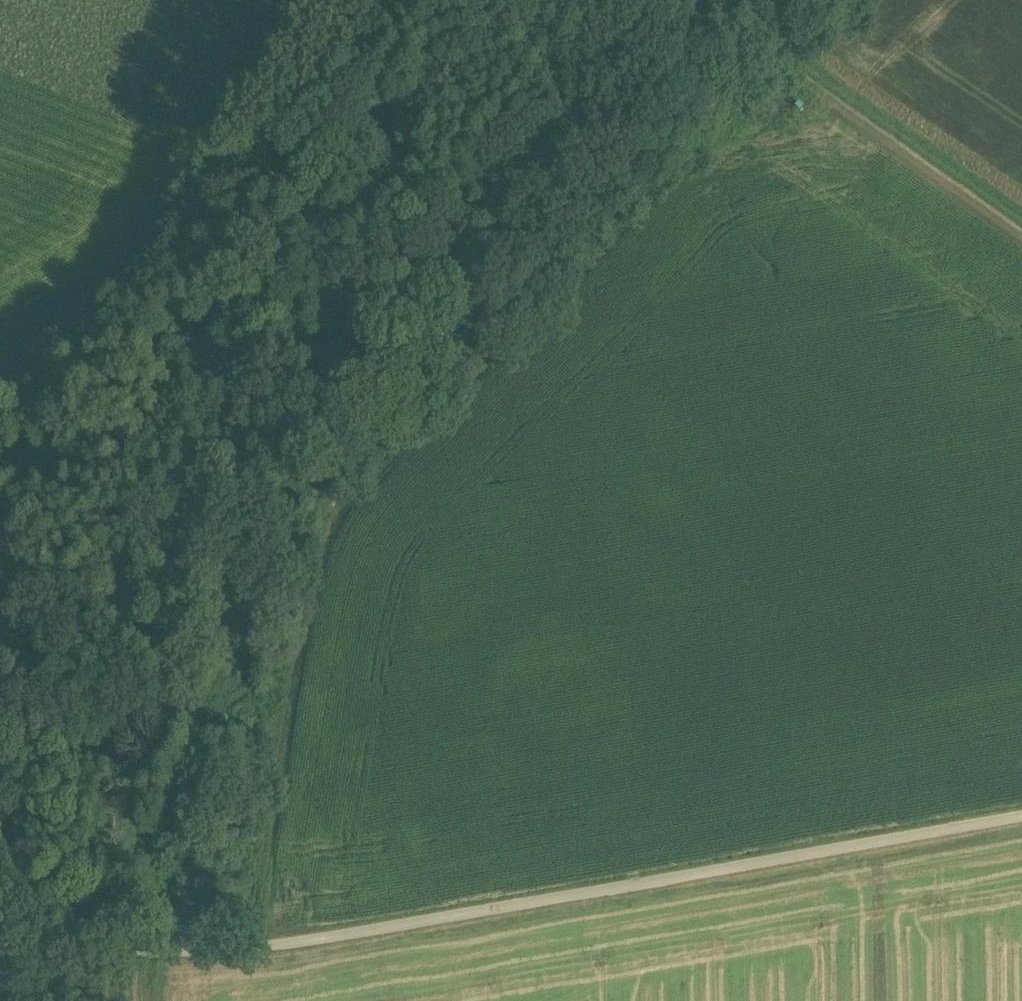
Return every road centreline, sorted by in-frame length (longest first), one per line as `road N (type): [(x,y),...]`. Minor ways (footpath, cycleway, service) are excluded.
road 1 (track): [(0,957),(250,952),(1021,818)]
road 2 (track): [(351,0),(38,398),(0,379)]

